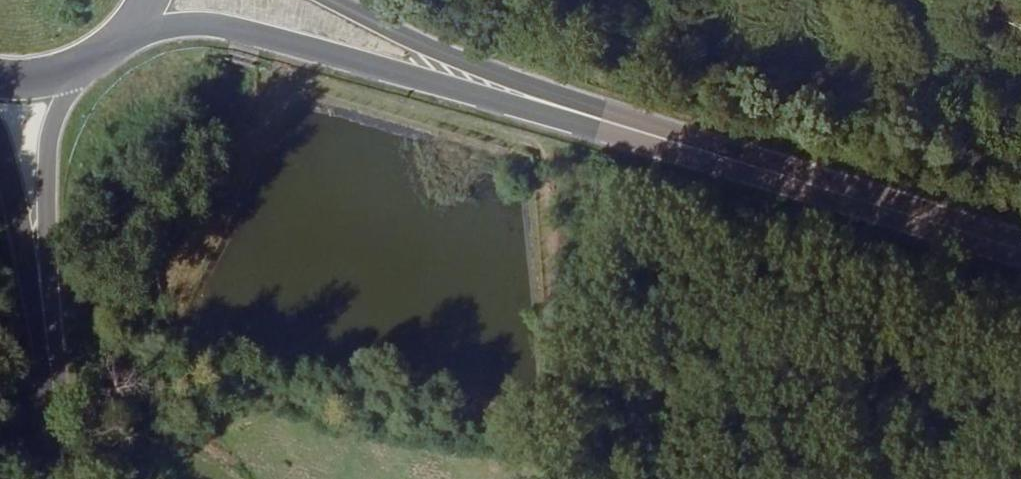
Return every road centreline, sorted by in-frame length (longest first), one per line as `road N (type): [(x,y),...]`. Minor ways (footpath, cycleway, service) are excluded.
road 1 (primary): [(100,57),(145,35),(215,28),(639,131)]
road 2 (primary): [(1020,248),(639,131)]
road 3 (primary): [(639,131),(327,0)]
road 4 (secondary): [(44,299),(52,148),(89,64)]
road 5 (secondary): [(66,478),(44,299)]
road 6 (secondary): [(0,150),(44,299)]

